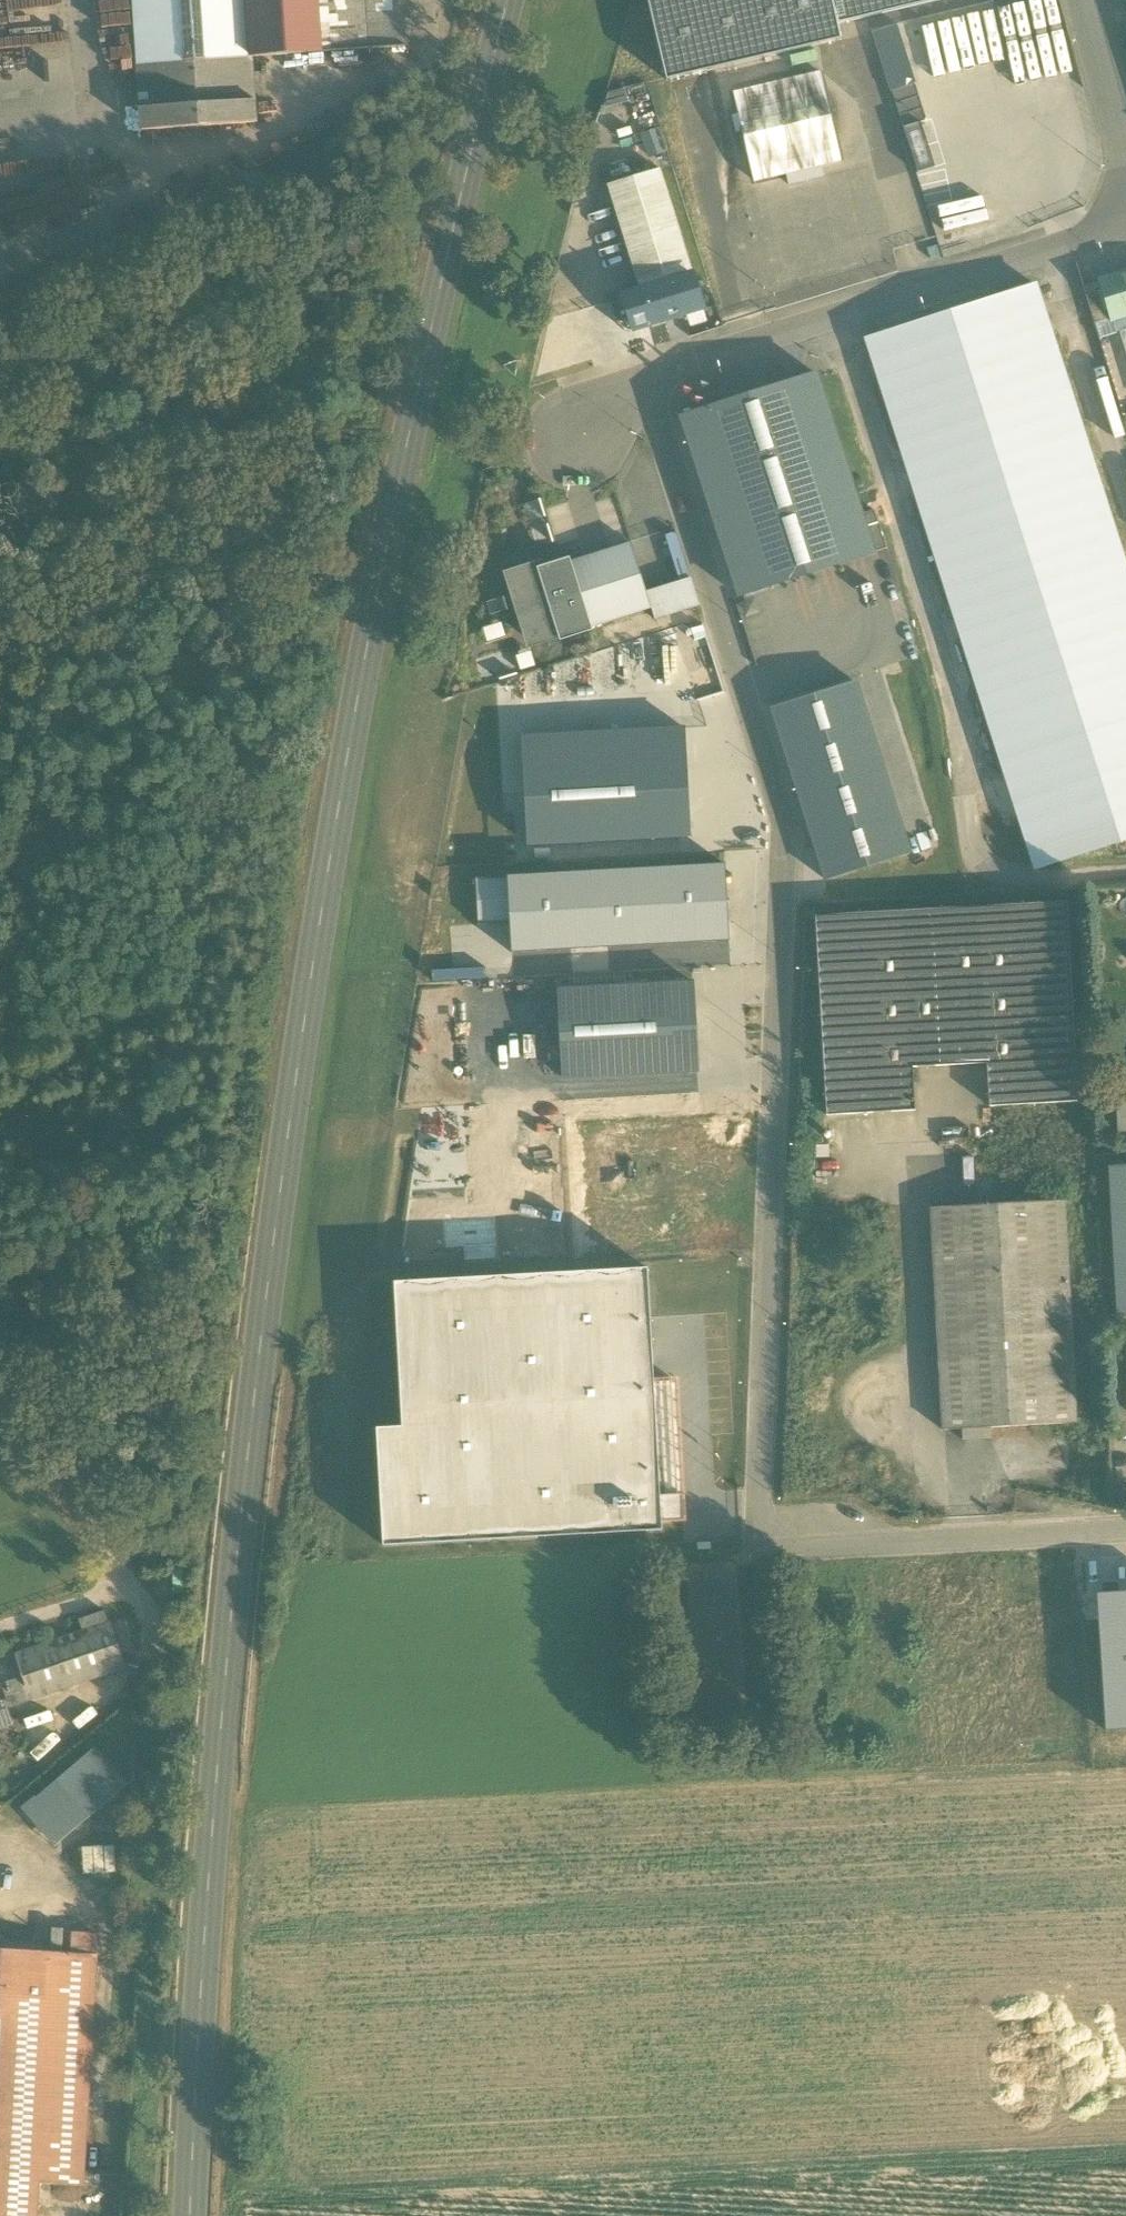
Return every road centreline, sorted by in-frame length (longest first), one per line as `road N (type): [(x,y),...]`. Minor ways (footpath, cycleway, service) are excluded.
road 1 (primary): [(512,0),(350,740),(294,1096),(211,1824),(191,2215)]
road 2 (residential): [(647,384),(786,822),(761,1540),(1125,1527)]
road 3 (residential): [(1125,229),(647,384)]
road 4 (residential): [(0,1418),(136,1585)]
road 5 (residential): [(1125,145),(1085,0)]
road 6 (track): [(0,1630),(136,1585)]

